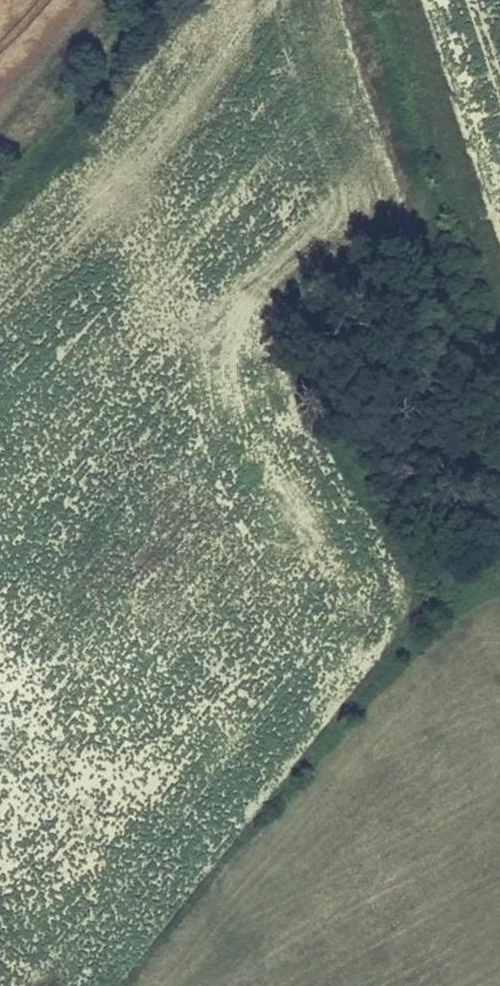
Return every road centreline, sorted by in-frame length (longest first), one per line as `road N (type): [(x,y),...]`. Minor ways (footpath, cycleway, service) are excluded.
road 1 (track): [(148,0),(105,98),(0,201)]

